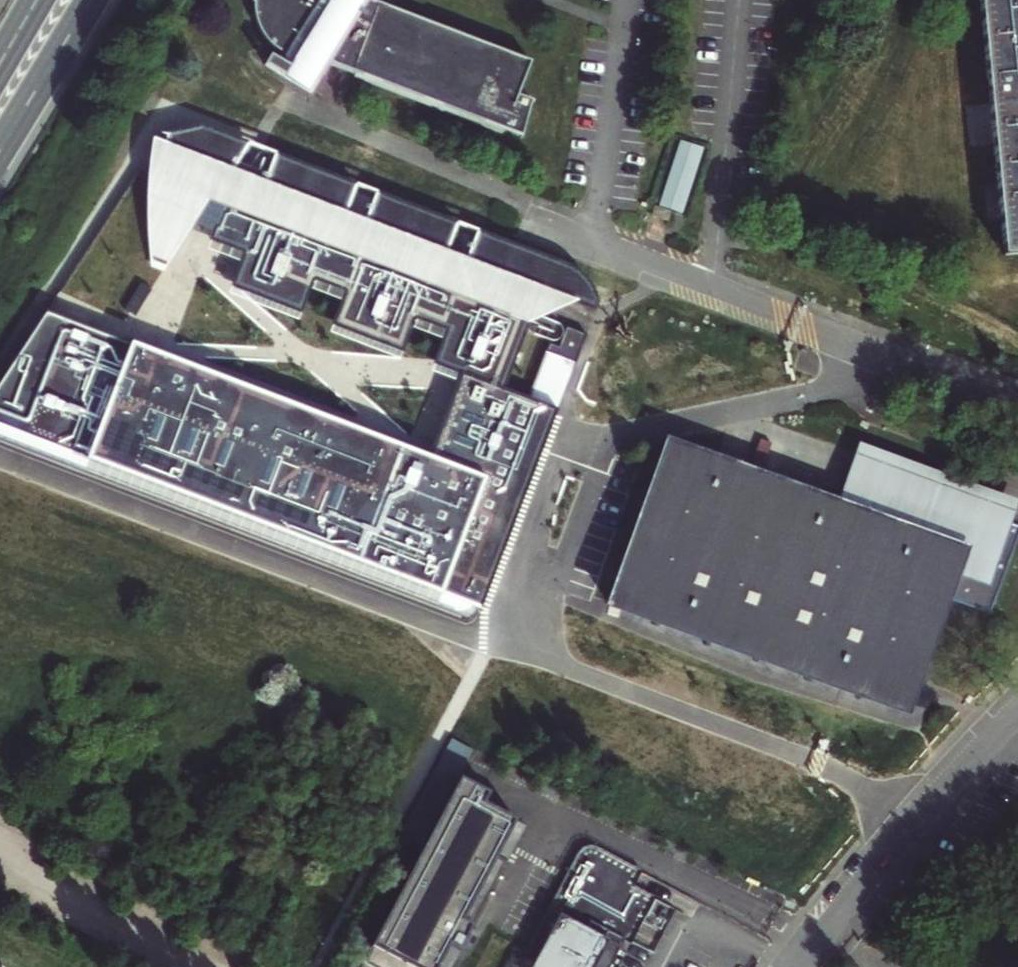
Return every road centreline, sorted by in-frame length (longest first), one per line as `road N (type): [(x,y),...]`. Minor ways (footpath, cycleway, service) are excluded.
road 1 (unclassified): [(1017,405),(537,214)]
road 2 (tertiary): [(790,966),(1017,718)]
road 3 (trunk): [(0,150),(92,0)]

